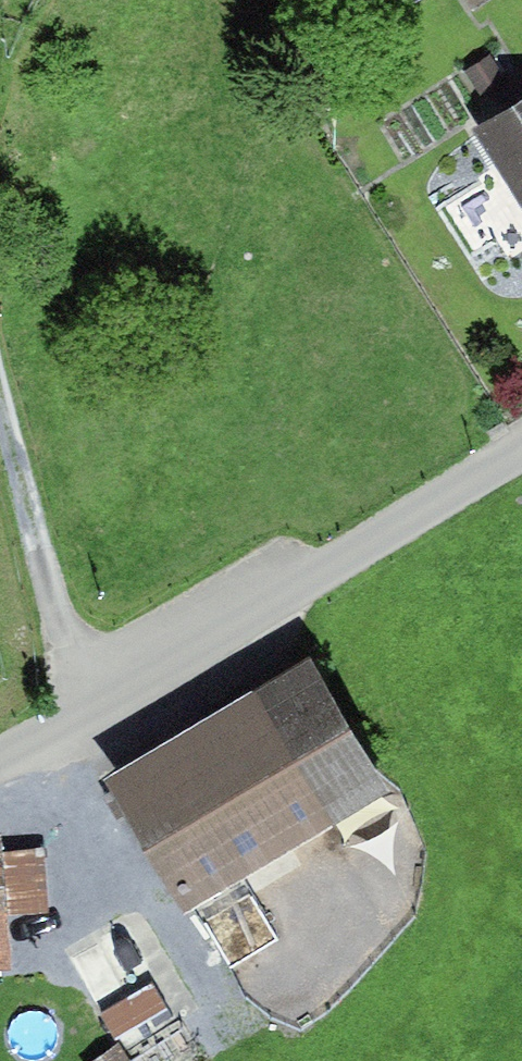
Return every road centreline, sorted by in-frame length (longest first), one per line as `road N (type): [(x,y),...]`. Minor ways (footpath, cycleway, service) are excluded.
road 1 (unclassified): [(0,756),(521,439)]
road 2 (track): [(0,410),(68,718)]

